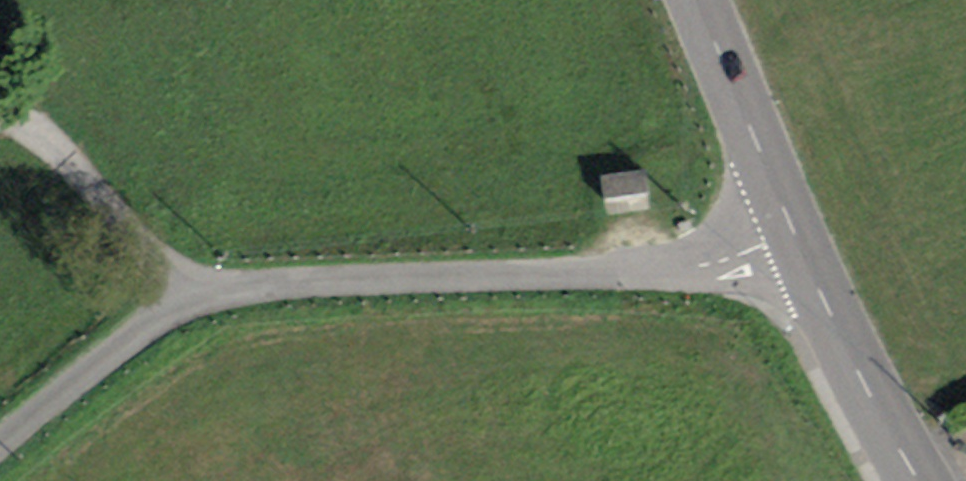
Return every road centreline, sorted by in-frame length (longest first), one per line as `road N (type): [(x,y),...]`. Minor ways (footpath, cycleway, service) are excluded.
road 1 (residential): [(0,446),(150,325),(193,301),(351,279),(666,266),(794,249)]
road 2 (track): [(0,108),(193,301)]
road 3 (secondary): [(794,249),(692,0)]
road 4 (secondary): [(917,480),(794,249)]

